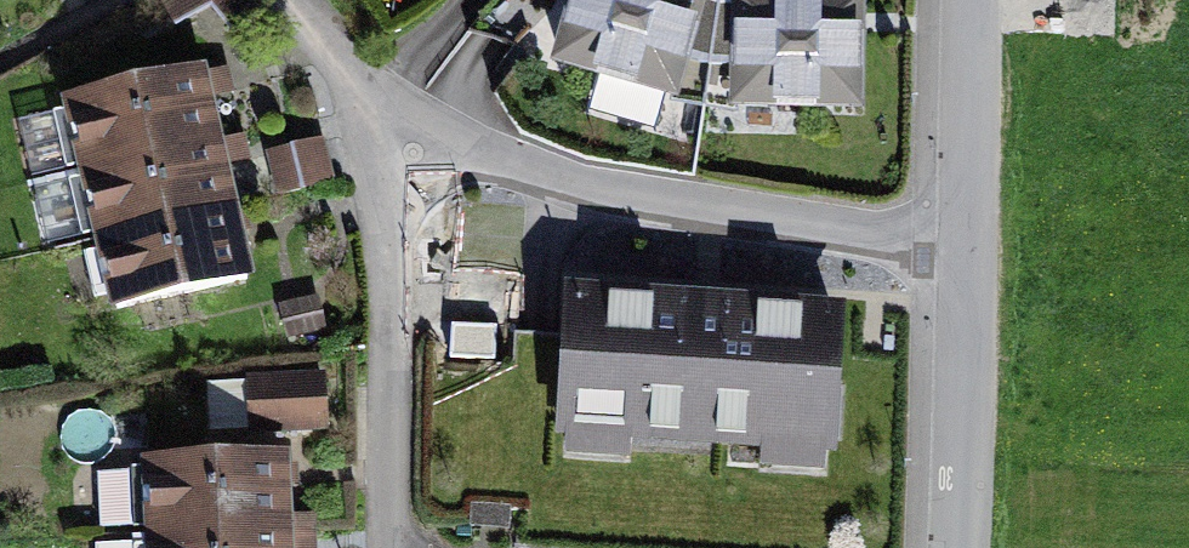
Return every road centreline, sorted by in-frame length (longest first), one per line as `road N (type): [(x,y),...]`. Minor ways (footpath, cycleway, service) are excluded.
road 1 (residential): [(400,144),(963,258)]
road 2 (residential): [(406,547),(400,144)]
road 3 (residential): [(951,547),(963,258)]
road 4 (residential): [(963,258),(972,0)]
road 5 (residential): [(400,144),(288,0)]

